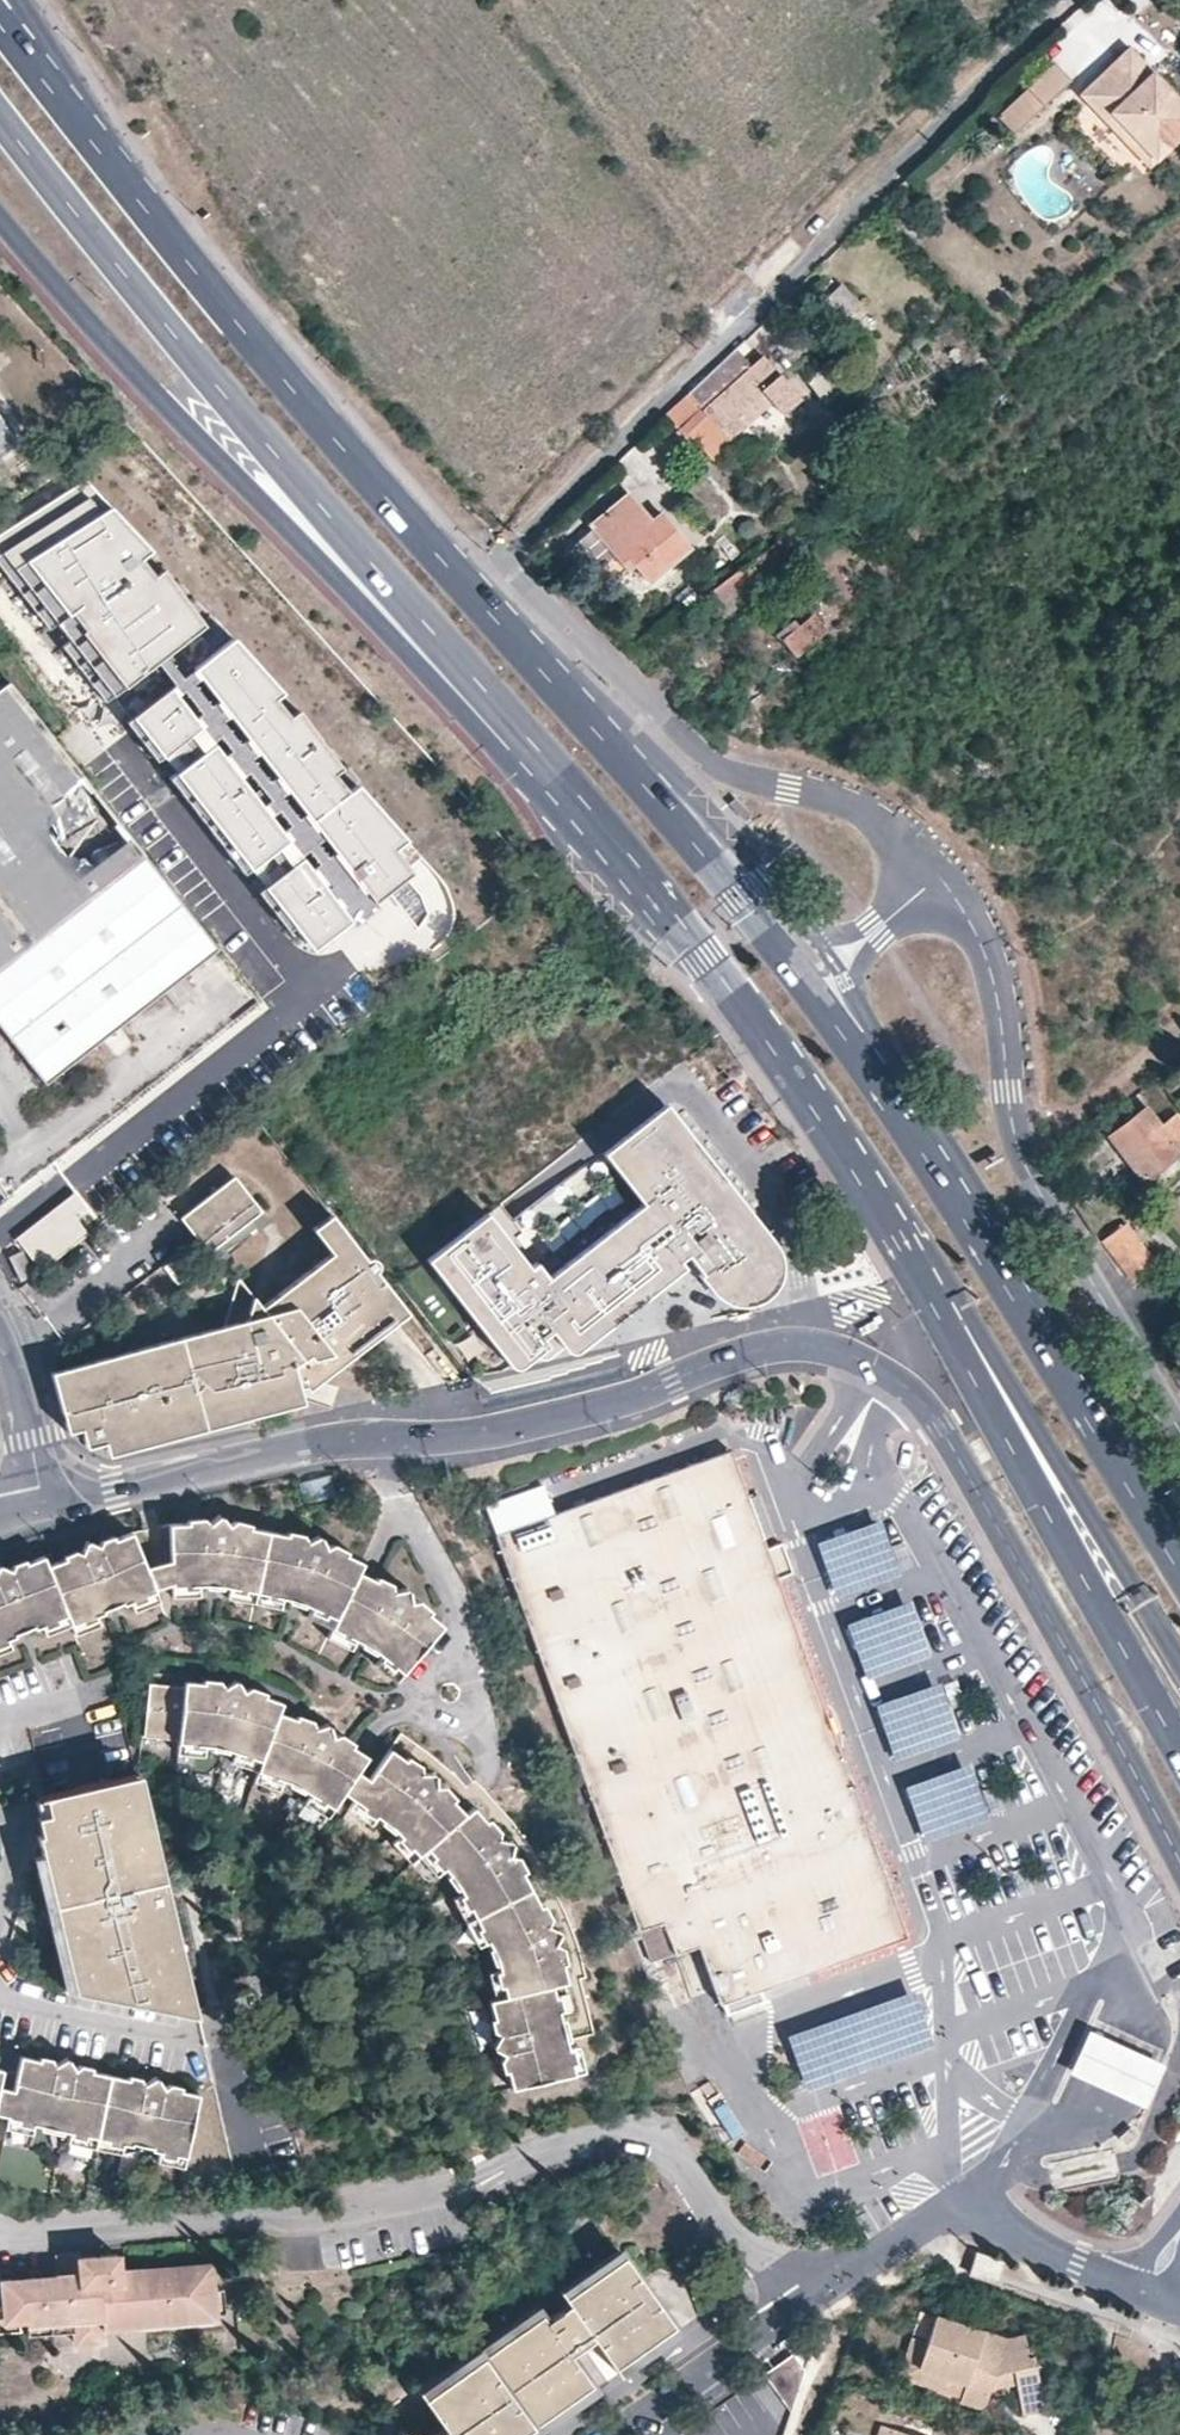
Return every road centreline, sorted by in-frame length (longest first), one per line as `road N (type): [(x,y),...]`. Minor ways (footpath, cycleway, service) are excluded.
road 1 (primary): [(1179,1557),(881,1089),(775,940),(423,535),(286,393),(90,140)]
road 2 (residential): [(1179,1871),(957,1450),(928,1409),(894,1382),(820,1349),(760,1354),(598,1409),(478,1436),(309,1447),(47,1507)]
road 3 (residential): [(941,877),(854,807),(742,782),(708,762),(518,584),(513,565),(518,545),(1062,0)]
road 4 (residential): [(806,2302),(731,2234),(675,2156),(633,2135),(590,2138),(458,2187),(296,2222),(0,2230)]
road 5 (primary): [(0,120),(150,323),(516,730)]
road 6 (primary): [(0,222),(64,298),(452,698),(516,730)]
road 7 (primary): [(893,1209),(976,1389),(1179,1753)]
road 8 (primary): [(516,730),(893,1209)]
road 9 (residential): [(1179,1426),(1034,1184),(1009,1098),(994,969),(941,877)]
road 10 (primary): [(893,1209),(1179,1667)]
road 11 (residential): [(1140,2296),(1021,2240),(942,2225),(806,2302)]
road 12 (residential): [(618,2434),(806,2302)]
road 13 (residential): [(0,1331),(47,1507)]
road 14 (primary): [(90,140),(14,0)]
road 15 (primary): [(90,140),(0,27)]

